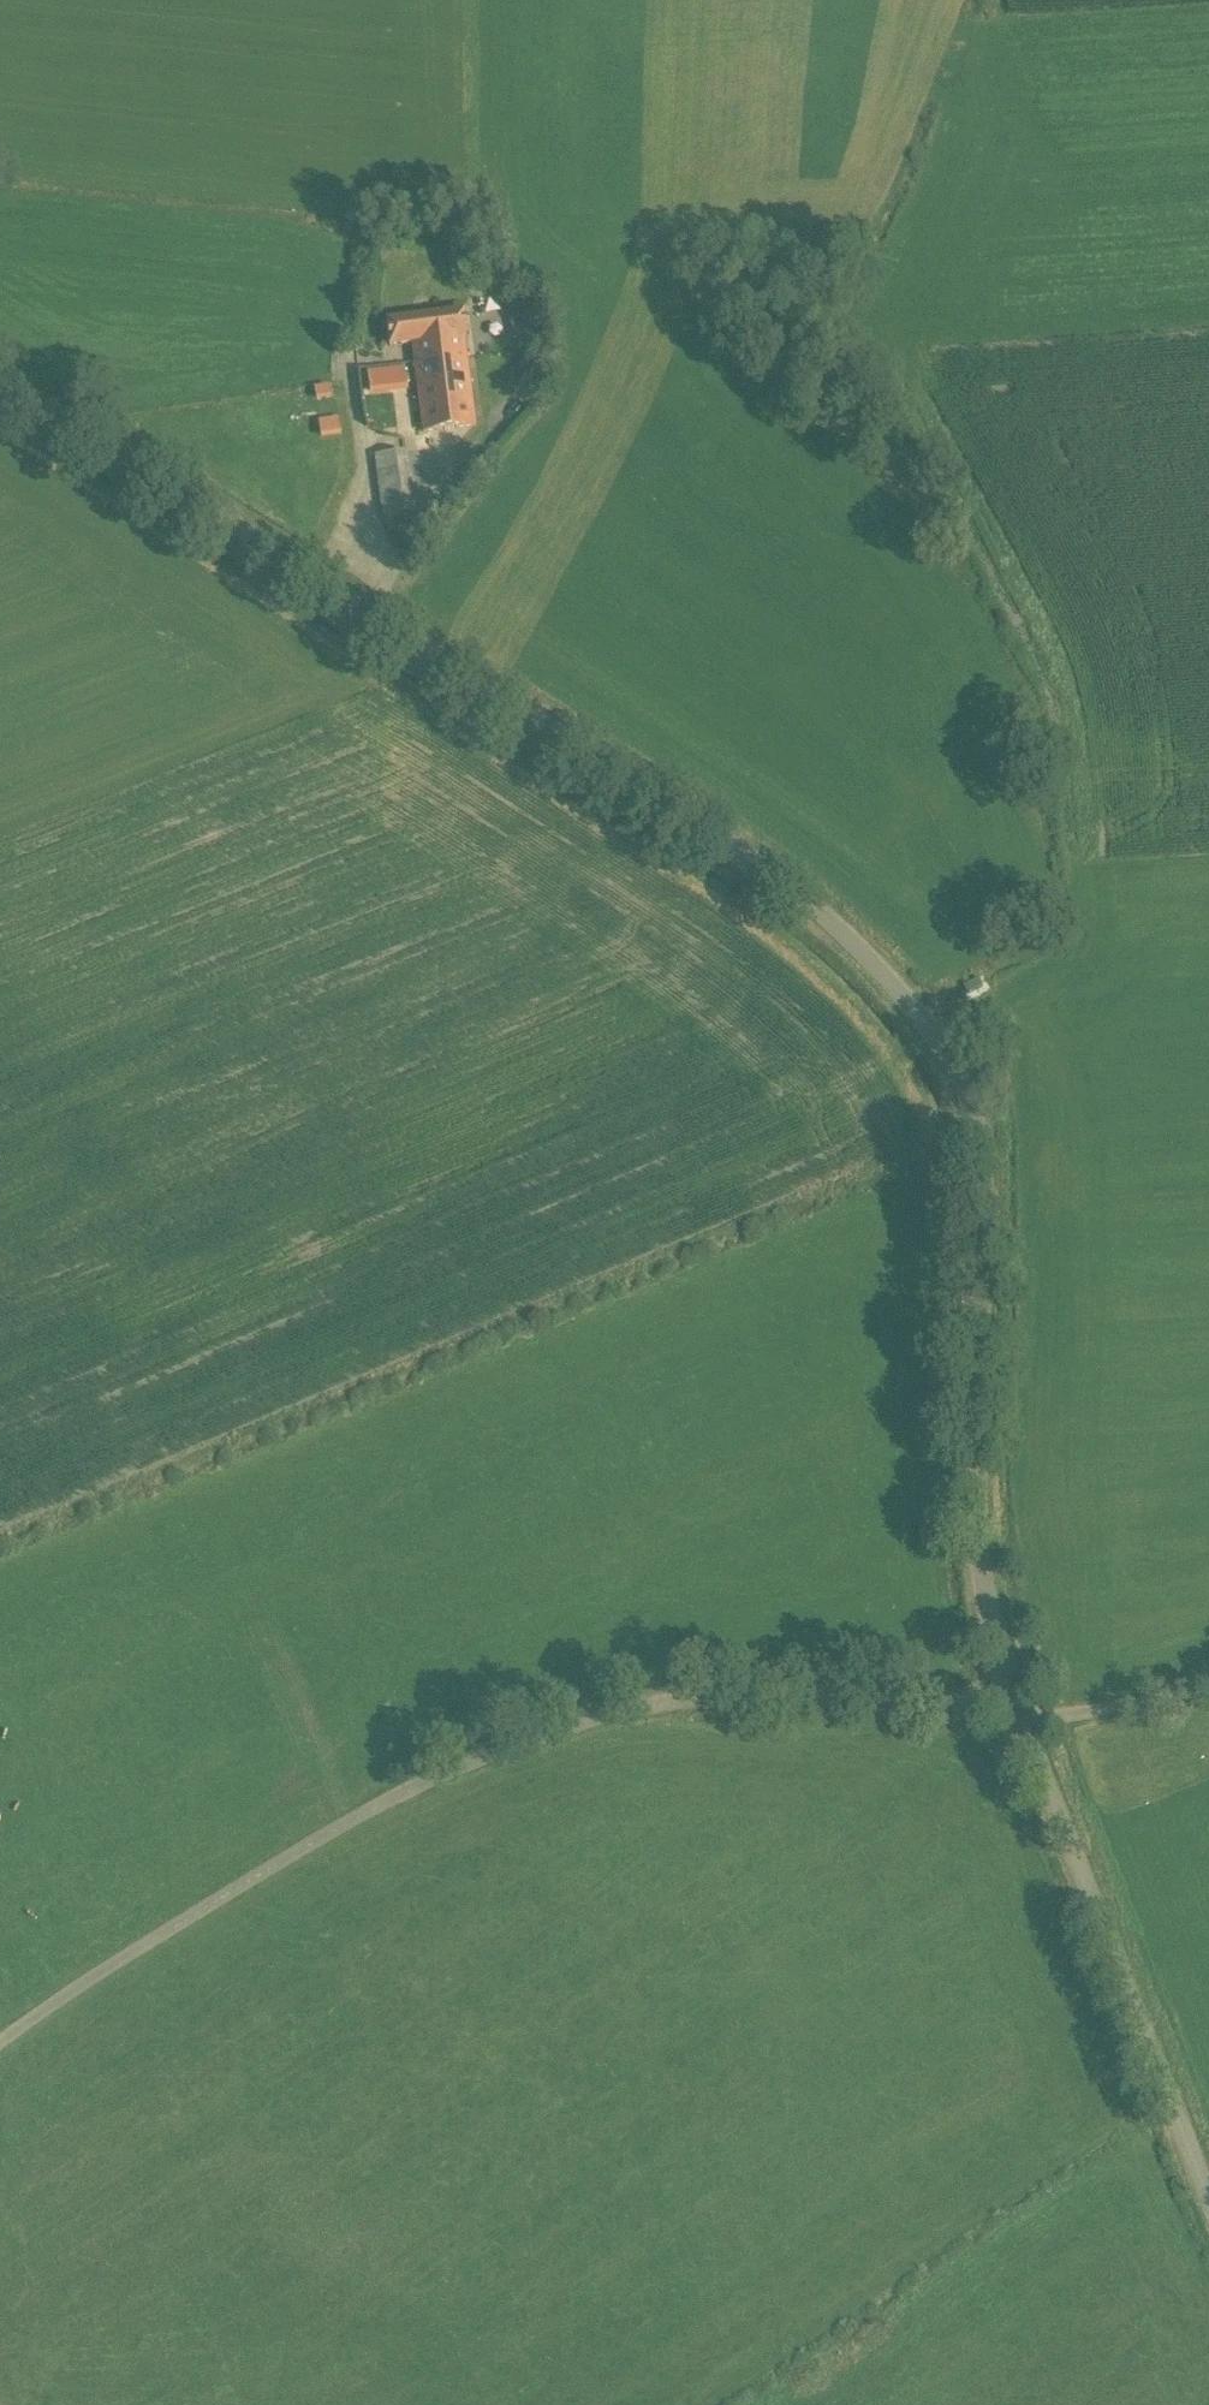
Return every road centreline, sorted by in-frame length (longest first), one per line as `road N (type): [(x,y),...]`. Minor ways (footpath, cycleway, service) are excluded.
road 1 (unclassified): [(1208,2201),(1015,1708),(988,1600),(984,1140),(964,1081),(922,1011),(781,878),(0,373)]

